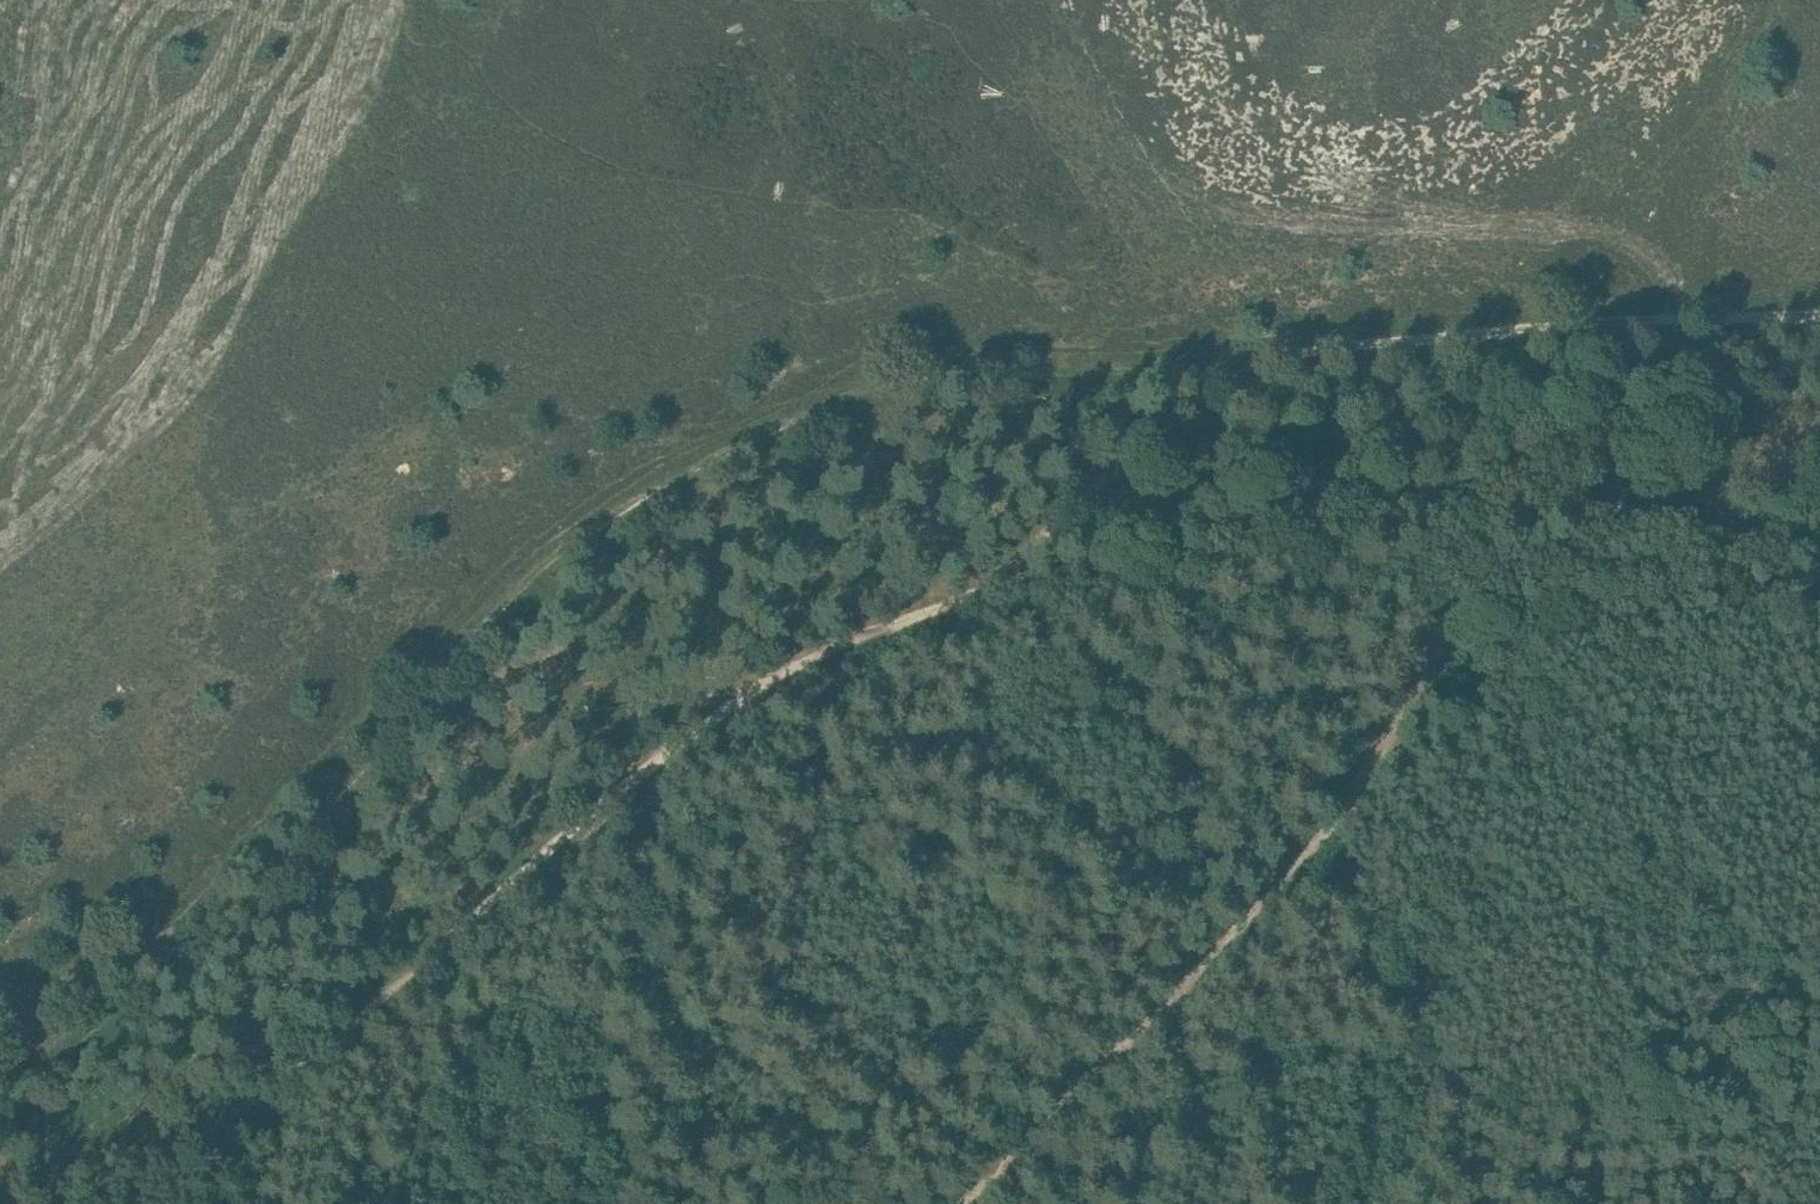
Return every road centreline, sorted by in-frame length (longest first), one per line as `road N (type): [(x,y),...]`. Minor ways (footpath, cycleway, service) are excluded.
road 1 (track): [(1430,482),(1295,506),(1009,577)]

